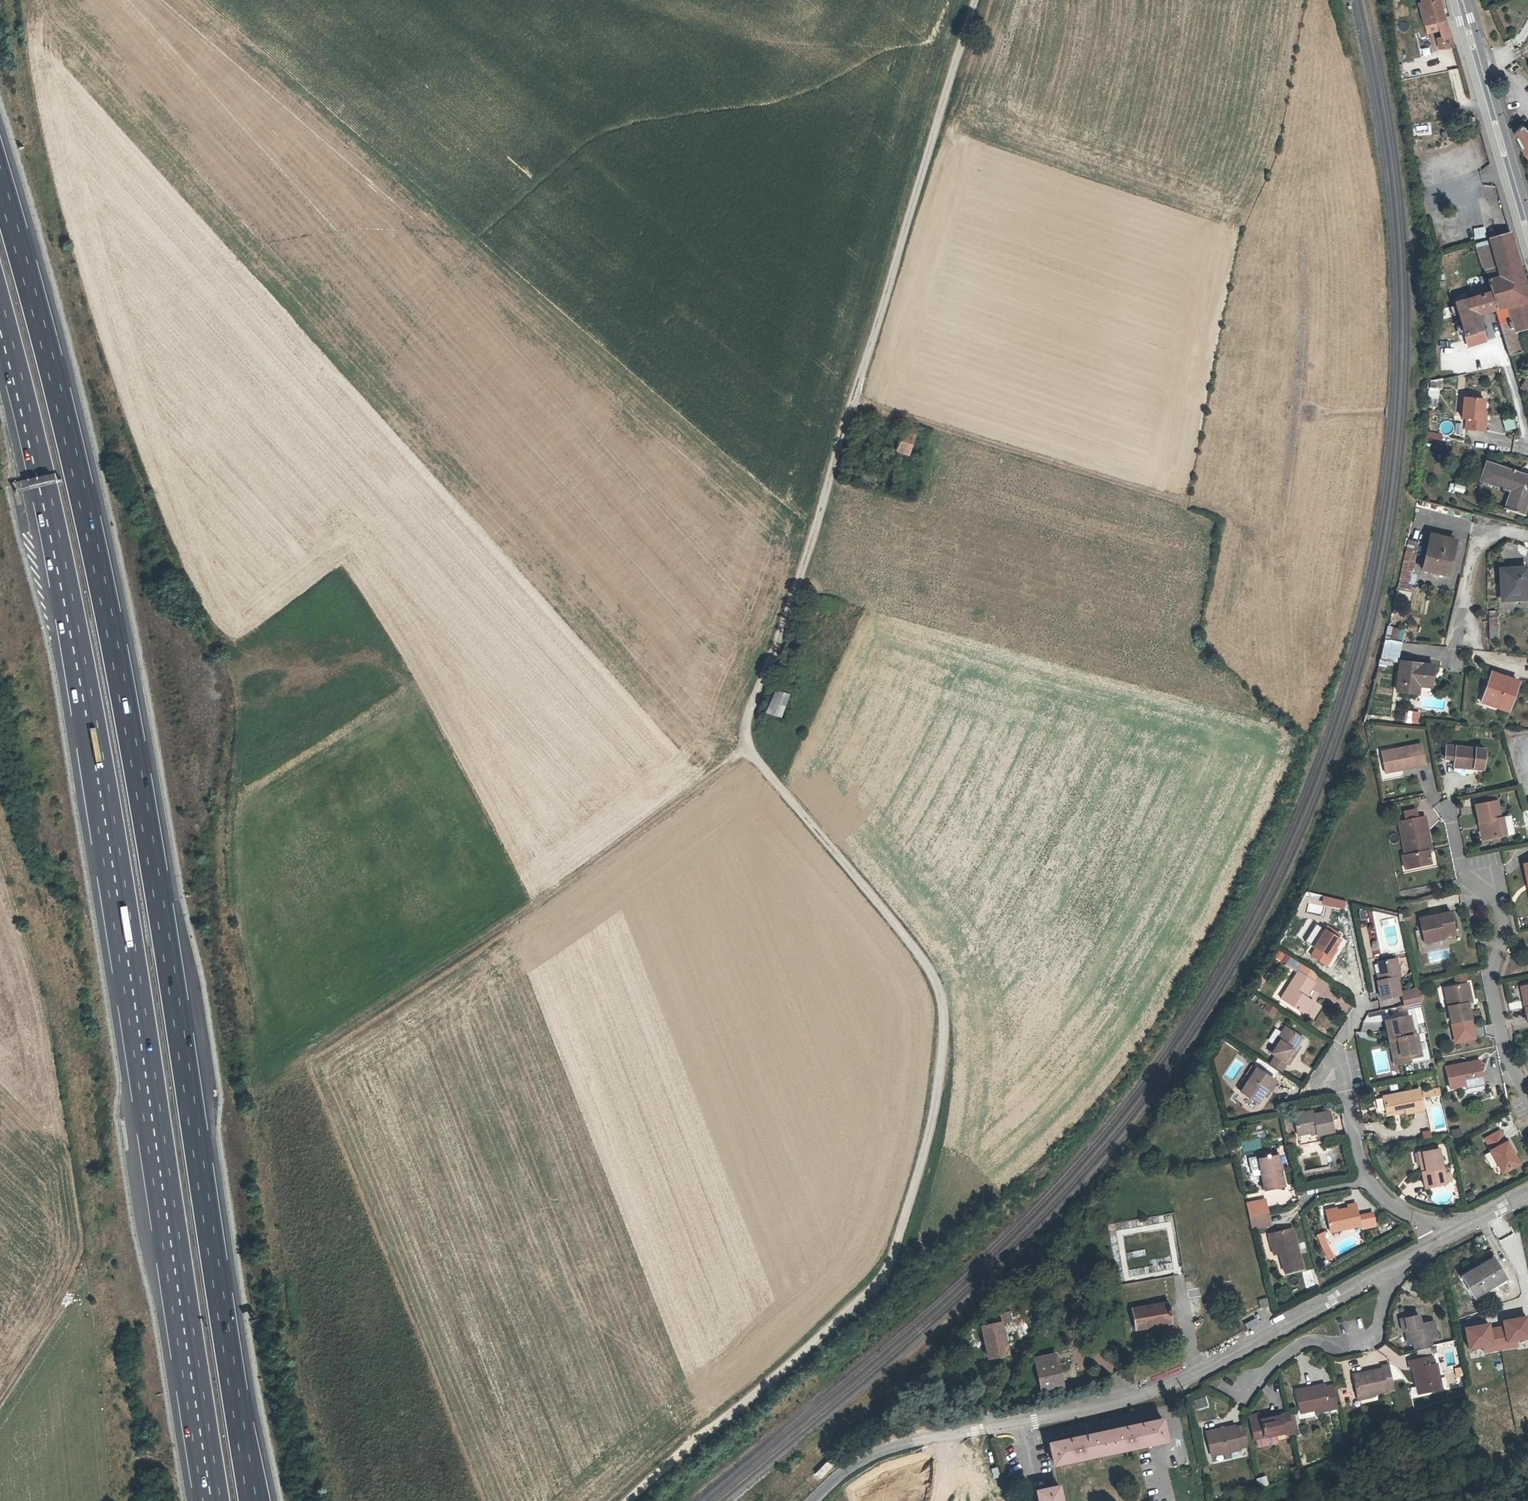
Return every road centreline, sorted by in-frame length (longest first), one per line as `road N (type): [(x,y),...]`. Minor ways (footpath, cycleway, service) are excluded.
road 1 (unclassified): [(973,0),(745,744),(939,980),(941,1072),(924,1155),(879,1277),(630,1500)]
road 2 (motorway): [(257,1500),(101,581),(0,180)]
road 3 (motorway): [(0,294),(68,586),(212,1500)]
road 4 (residential): [(813,1500),(872,1451),(1034,1421),(1141,1389),(1407,1258)]
road 5 (track): [(0,1405),(103,1233),(57,981),(0,812)]
road 6 (track): [(745,744),(631,834),(321,1044)]
road 7 (track): [(852,401),(1233,519),(1252,543)]
road 8 (primary): [(1459,0),(1527,248)]
road 9 (residential): [(1407,1258),(1390,1284),(1379,1335),(1296,1346),(1244,1397)]
road 10 (residential): [(1458,632),(1480,524),(1527,536)]
road 11 (residential): [(1407,1258),(1527,1193)]

